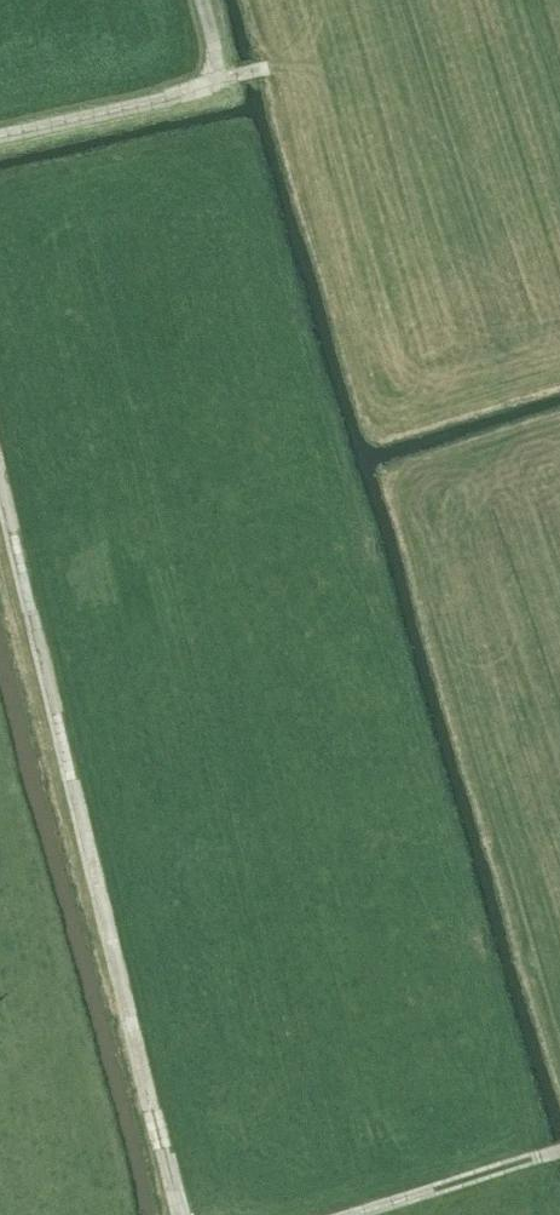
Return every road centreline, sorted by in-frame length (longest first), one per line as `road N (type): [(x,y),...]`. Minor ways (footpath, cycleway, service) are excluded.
road 1 (track): [(181,1214),(0,492)]
road 2 (track): [(0,137),(212,92),(225,65),(207,0)]
road 3 (track): [(335,1214),(559,1152)]

